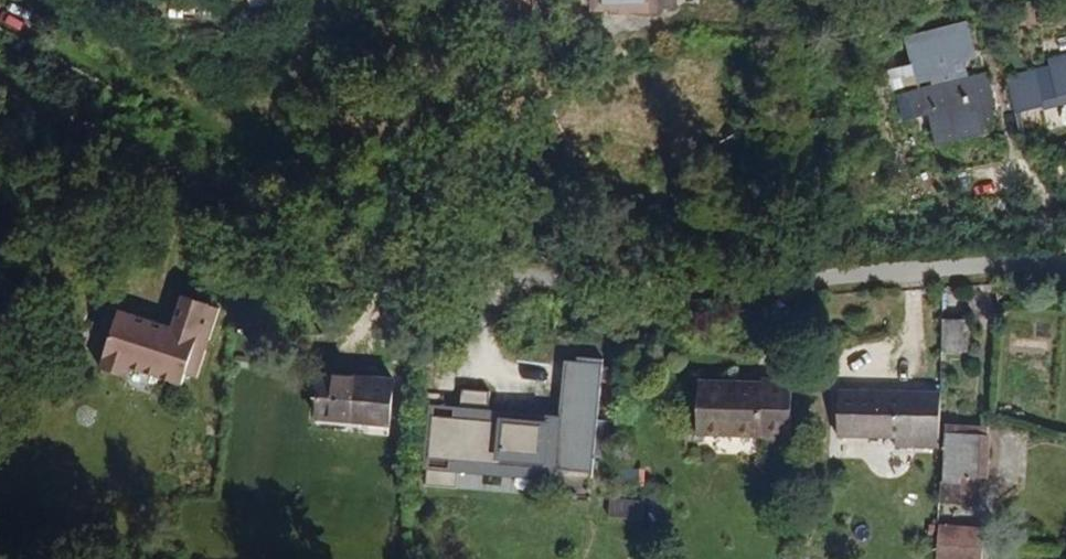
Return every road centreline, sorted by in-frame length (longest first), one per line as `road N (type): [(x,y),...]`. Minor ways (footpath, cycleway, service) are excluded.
road 1 (residential): [(1065,269),(992,266),(648,288),(478,273),(392,255),(200,191),(0,80)]

